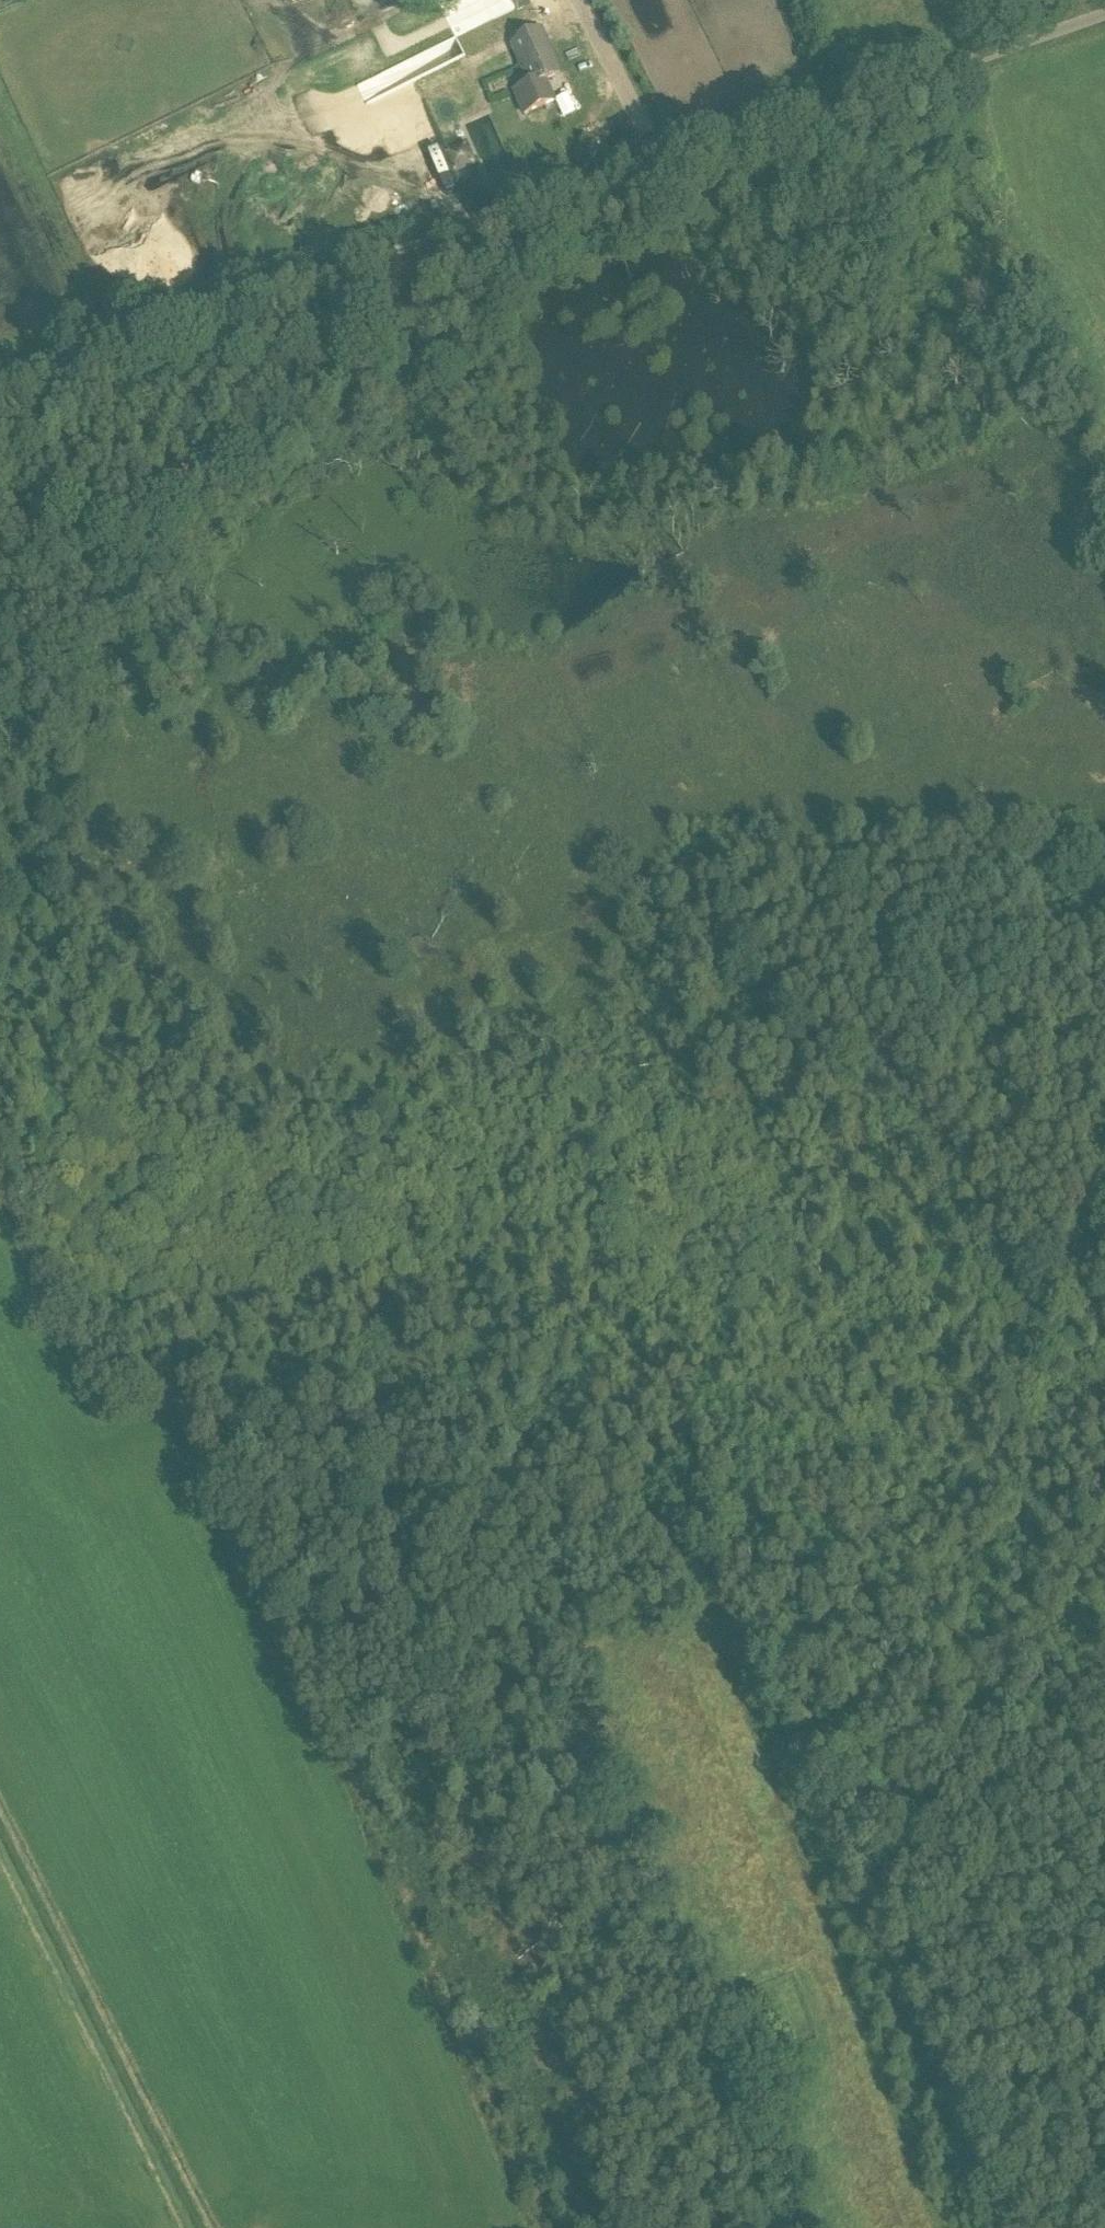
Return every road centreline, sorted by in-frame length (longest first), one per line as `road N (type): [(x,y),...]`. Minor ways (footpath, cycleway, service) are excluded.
road 1 (track): [(0,407),(678,169)]
road 2 (unclassified): [(678,169),(1104,16)]

